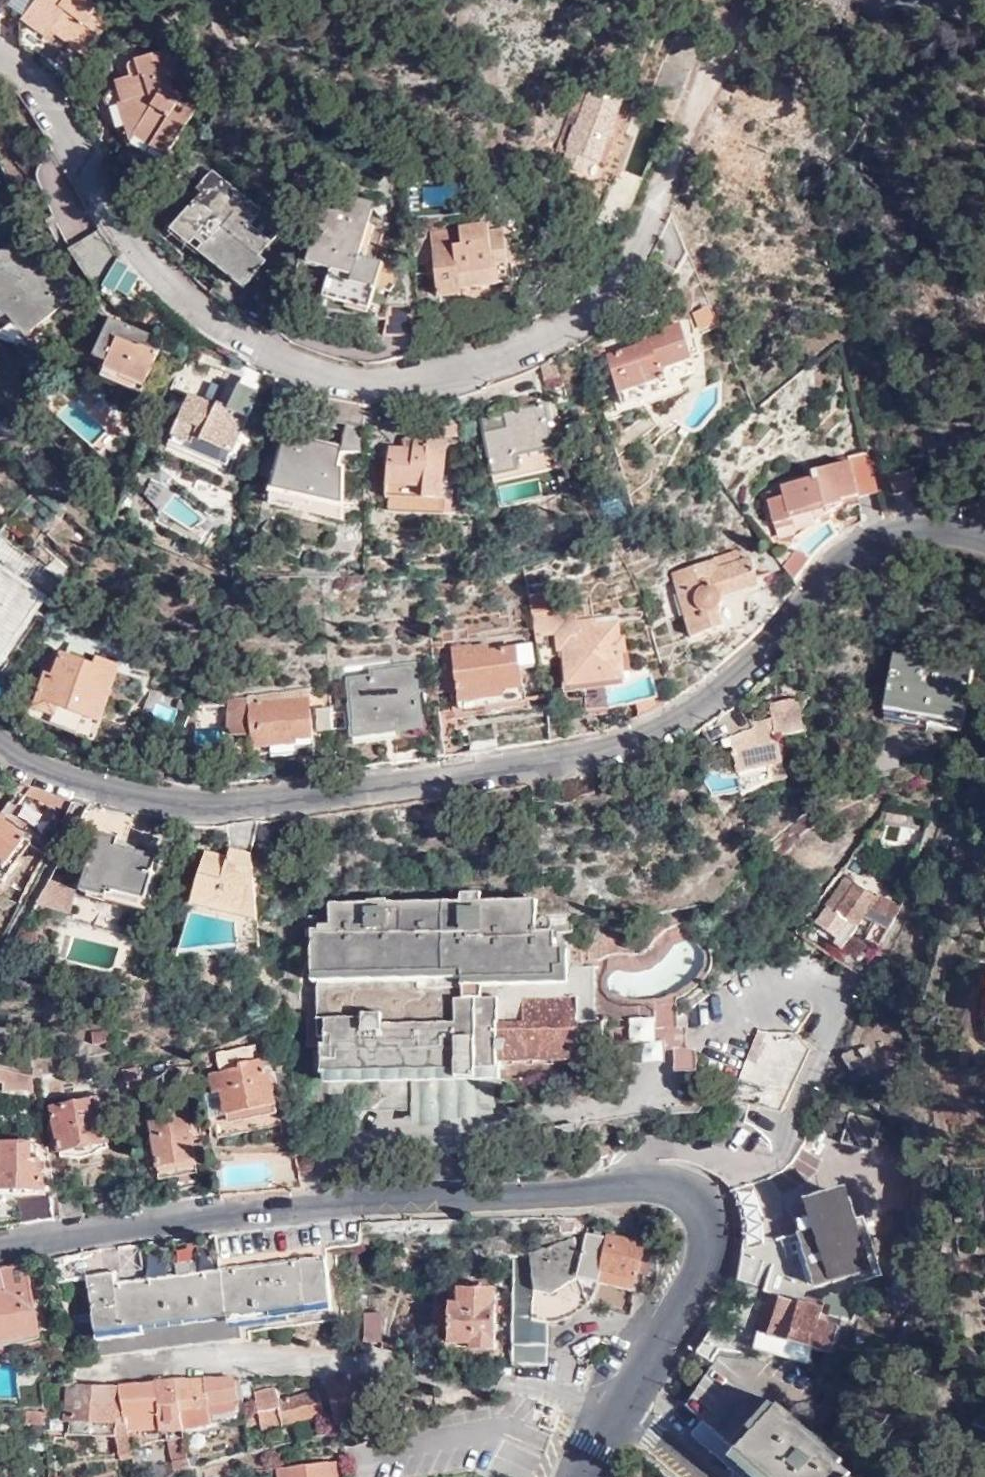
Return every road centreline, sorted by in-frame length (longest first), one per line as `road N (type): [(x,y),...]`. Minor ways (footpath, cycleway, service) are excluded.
road 1 (residential): [(984,539),(910,526),(857,547),(797,588),(665,724),(486,770),(365,793),(174,805),(92,789),(0,746)]
road 2 (residential): [(0,78),(46,101),(180,289),(338,387),(593,297),(730,80)]
road 3 (residential): [(618,1411),(708,1251),(707,1219),(691,1198),(663,1183),(323,1206),(121,1226),(8,1248)]
road 4 (residential): [(110,1368),(355,1359),(618,1411)]

